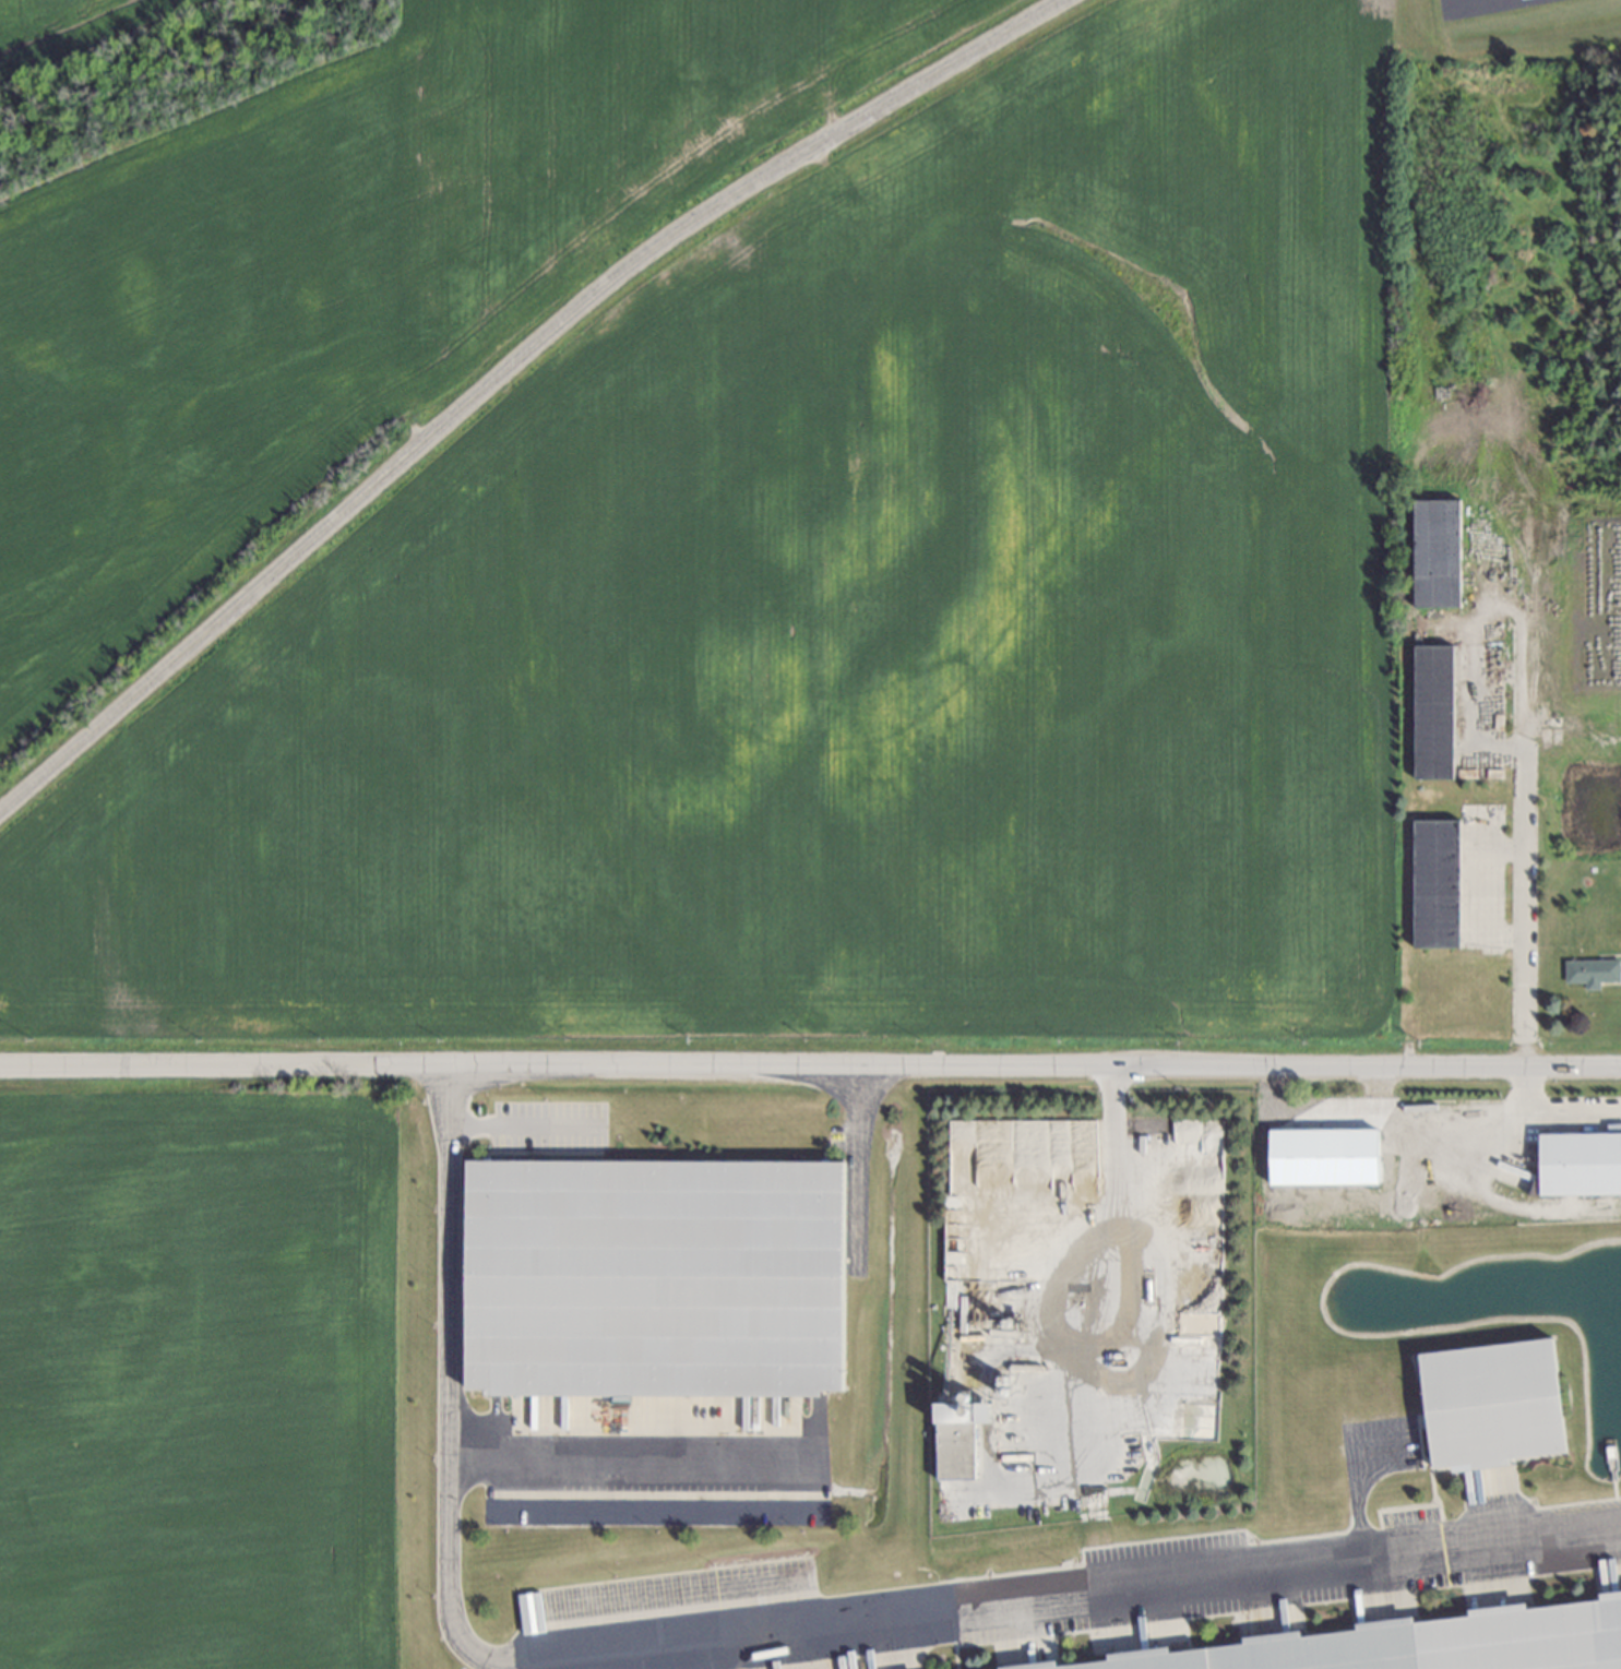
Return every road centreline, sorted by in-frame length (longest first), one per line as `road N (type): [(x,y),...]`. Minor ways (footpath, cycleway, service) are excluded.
road 1 (tertiary): [(1620,1068),(0,1064)]
road 2 (residential): [(0,818),(632,271),(755,187),(1072,0)]

